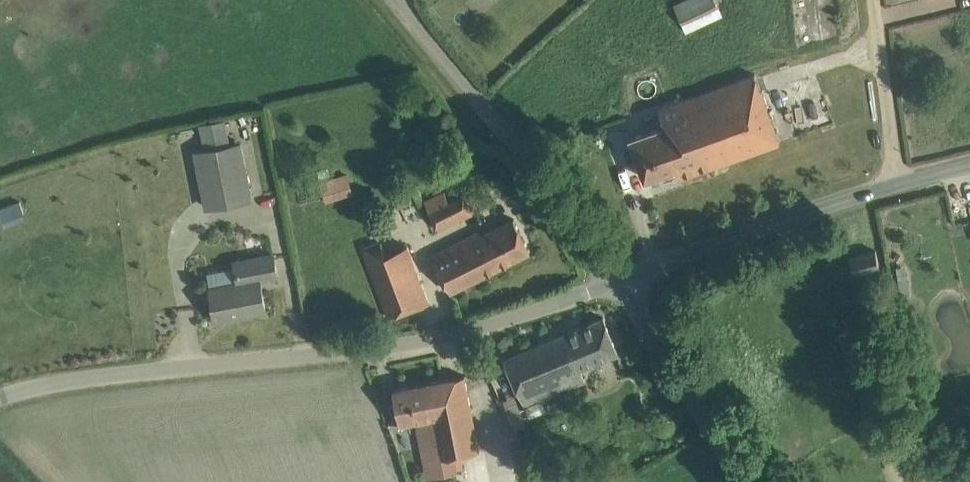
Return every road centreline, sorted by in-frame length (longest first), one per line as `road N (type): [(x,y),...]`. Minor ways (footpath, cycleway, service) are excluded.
road 1 (unclassified): [(0,401),(109,377),(419,346),(617,283)]
road 2 (unclassified): [(617,283),(387,0)]
road 3 (unclassified): [(617,283),(895,181)]
road 4 (unclassified): [(745,481),(617,283)]
road 5 (unclassified): [(873,0),(895,181)]

